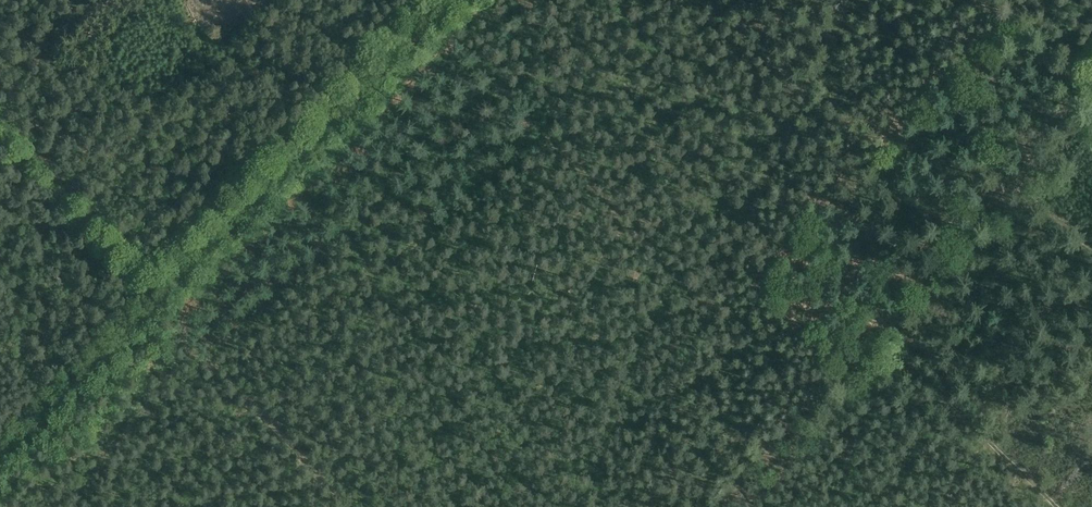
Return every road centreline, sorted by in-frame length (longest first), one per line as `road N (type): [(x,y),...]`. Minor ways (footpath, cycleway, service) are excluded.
road 1 (track): [(0,458),(453,0)]
road 2 (track): [(1055,506),(889,328),(1091,103)]
road 3 (track): [(151,305),(346,506)]

